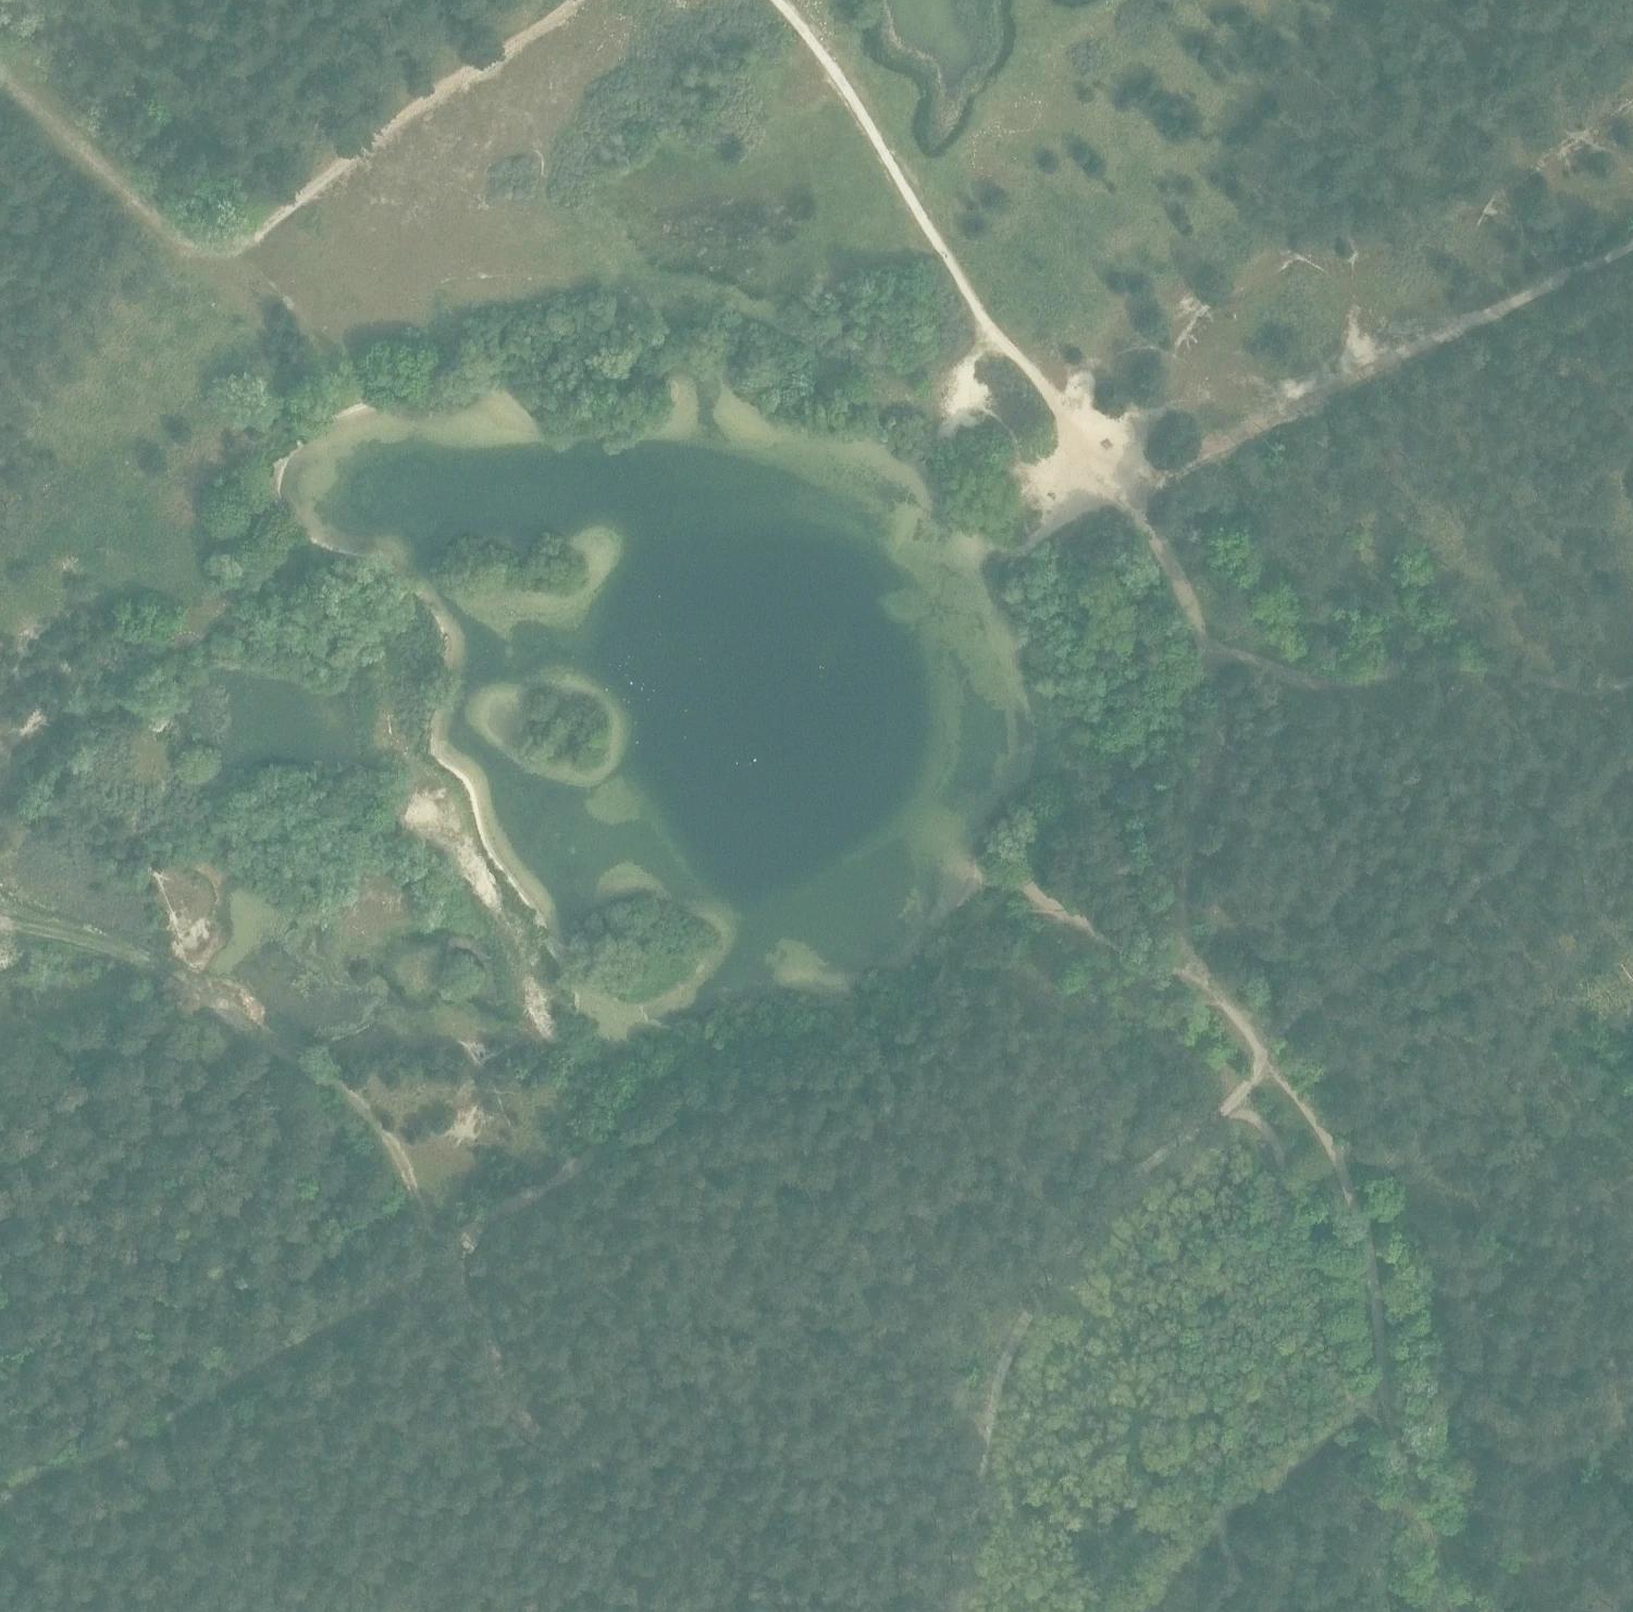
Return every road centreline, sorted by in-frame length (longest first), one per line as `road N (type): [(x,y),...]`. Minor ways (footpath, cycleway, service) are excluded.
road 1 (track): [(0,917),(193,982),(282,1056),(348,1090),(388,1137),(438,1259),(140,1436),(40,1473),(0,1504)]
road 2 (track): [(1454,1611),(1388,1412),(1342,1166),(1263,1053)]
road 3 (track): [(1632,757),(1573,798),(1479,887),(1289,1018),(1263,1053)]
road 4 (track): [(569,0),(211,255)]
road 5 (track): [(1147,1611),(1175,1566),(1236,1500),(1352,1416),(1388,1412)]
road 6 (track): [(1382,1370),(1530,1233),(1632,1182)]
road 7 (track): [(1186,976),(1136,960),(1029,888),(973,875)]

